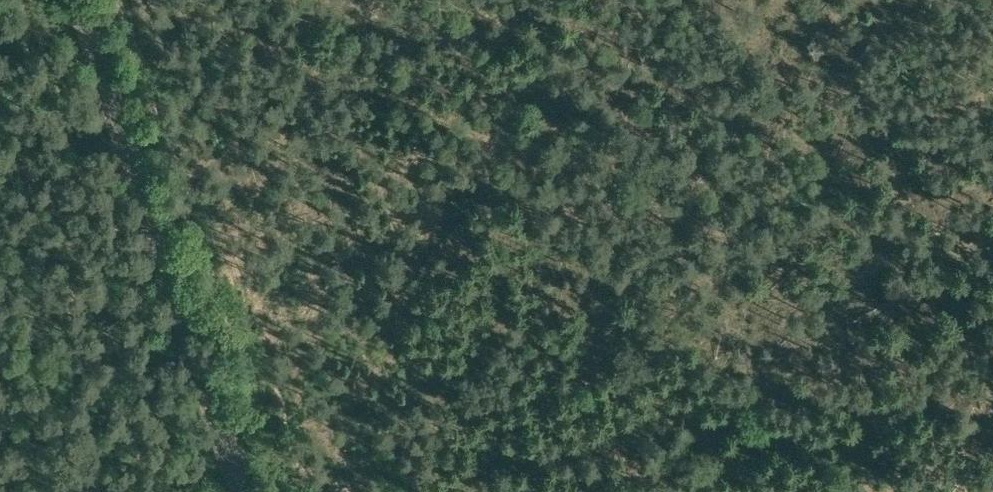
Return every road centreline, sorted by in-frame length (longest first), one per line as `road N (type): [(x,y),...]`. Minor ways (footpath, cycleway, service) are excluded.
road 1 (tertiary): [(244,491),(83,0)]

